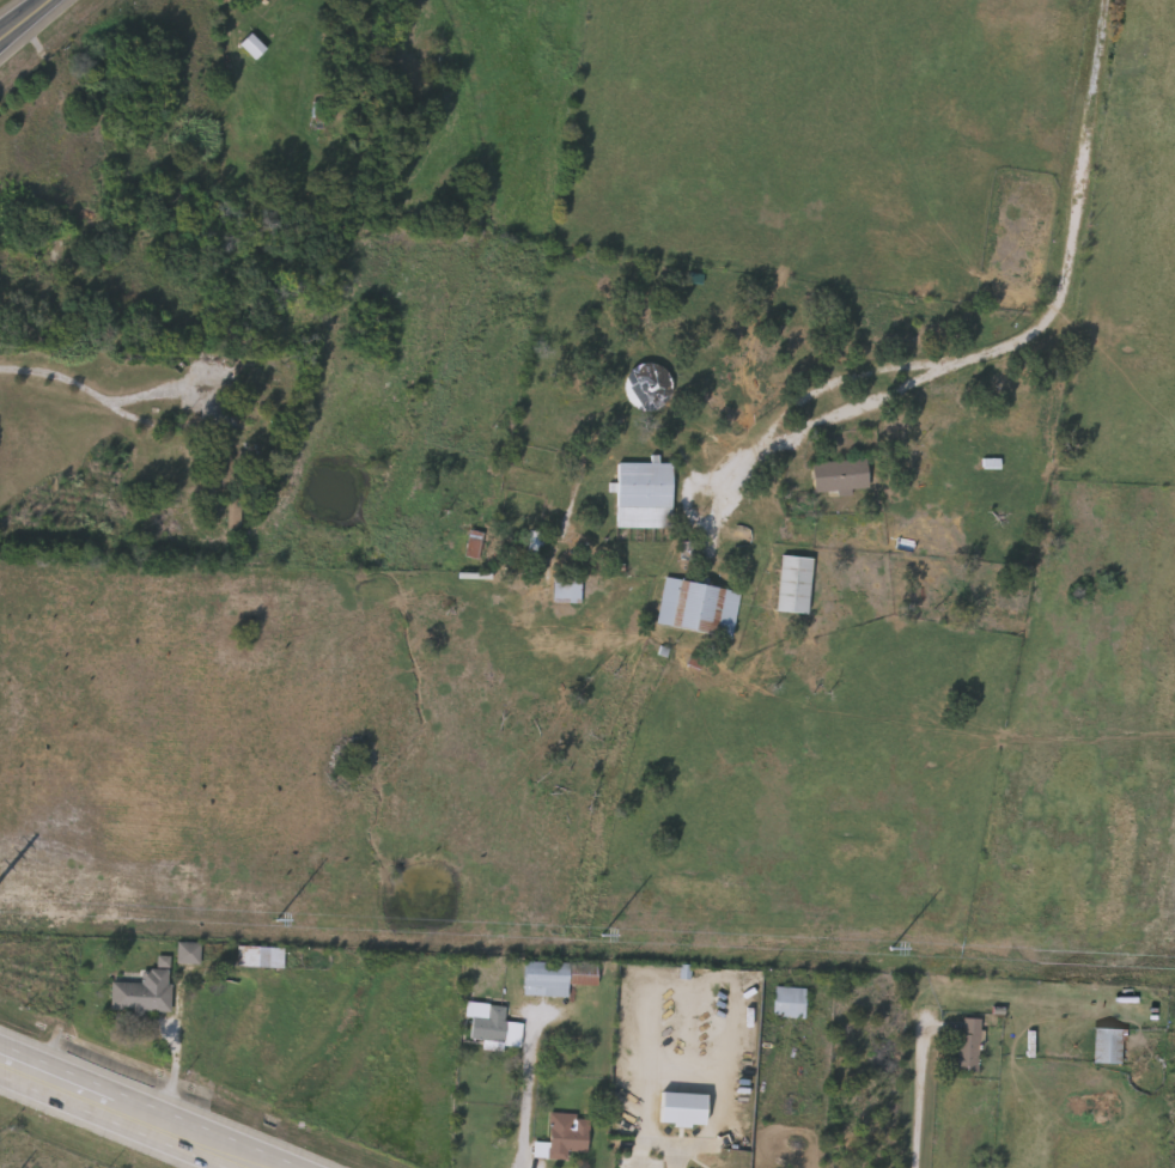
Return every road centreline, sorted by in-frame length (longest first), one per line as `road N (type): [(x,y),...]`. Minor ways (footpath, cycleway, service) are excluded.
road 1 (trunk): [(258,1167),(0,1062)]

